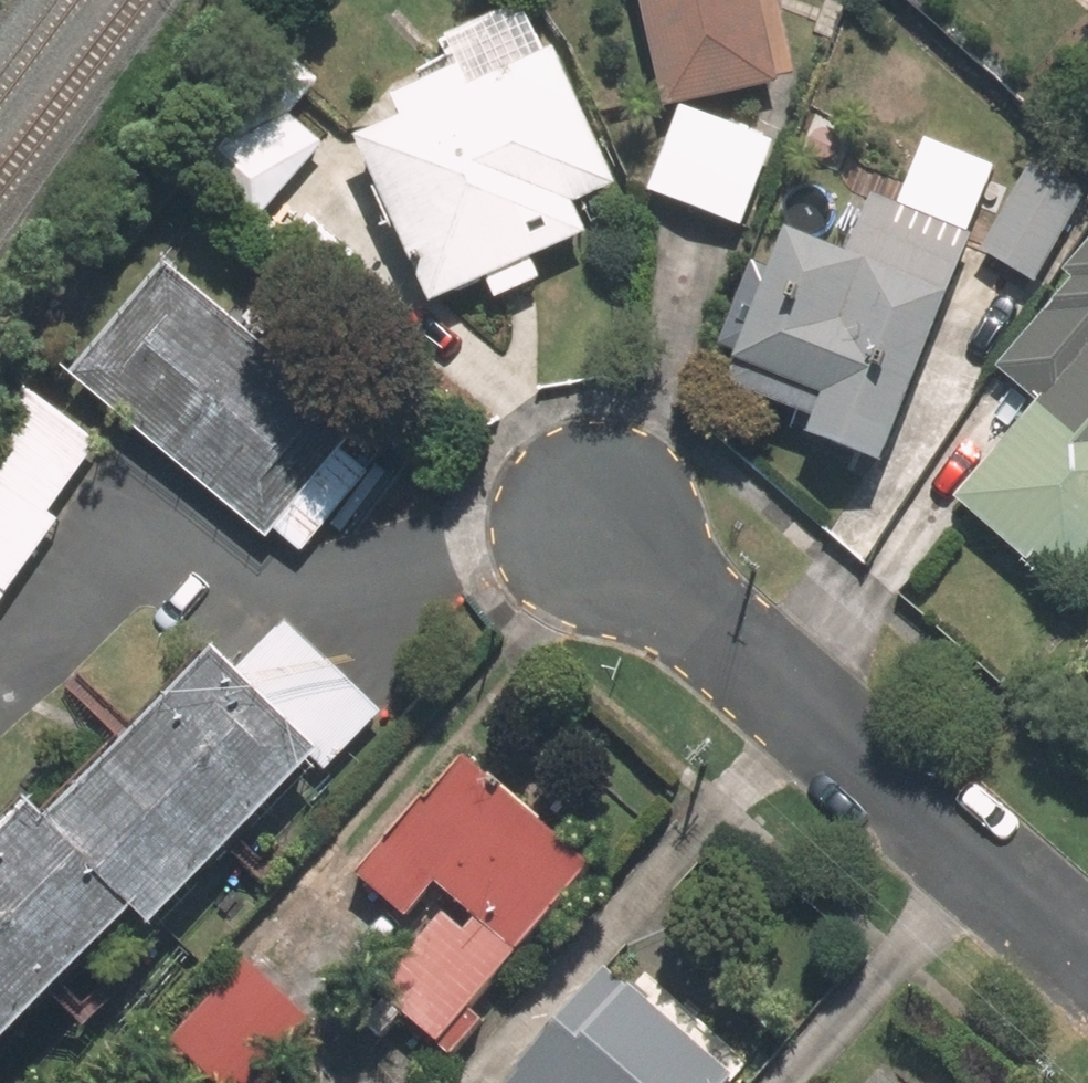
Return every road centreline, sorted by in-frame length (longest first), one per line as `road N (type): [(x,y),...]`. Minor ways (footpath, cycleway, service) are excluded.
road 1 (residential): [(596,523),(1087,954)]

